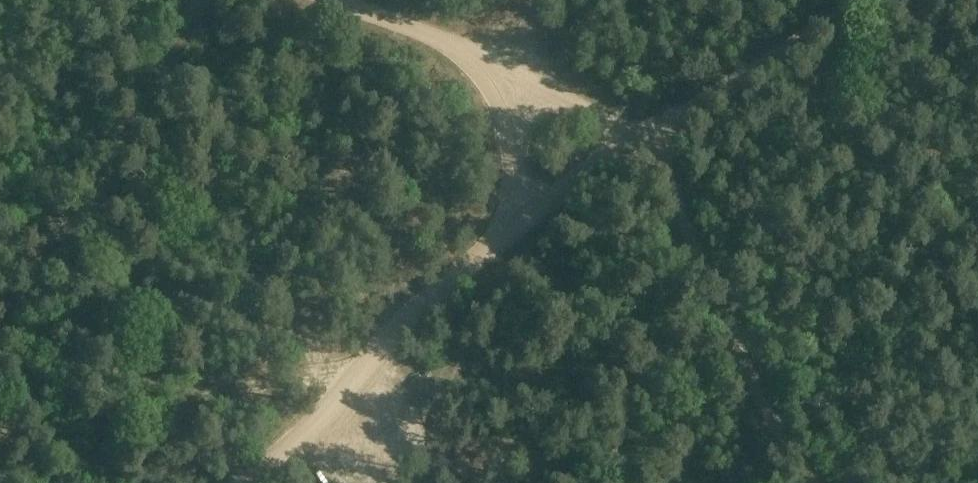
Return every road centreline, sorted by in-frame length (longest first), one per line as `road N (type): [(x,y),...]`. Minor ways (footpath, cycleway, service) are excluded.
road 1 (track): [(866,0),(644,139),(598,160),(510,224),(244,482)]
road 2 (track): [(811,482),(758,394),(644,139),(423,33),(334,0)]
road 3 (track): [(0,276),(37,264),(75,236),(199,0)]
road 4 (track): [(510,224),(511,110),(501,68)]
road 5 (track): [(0,45),(113,0)]

